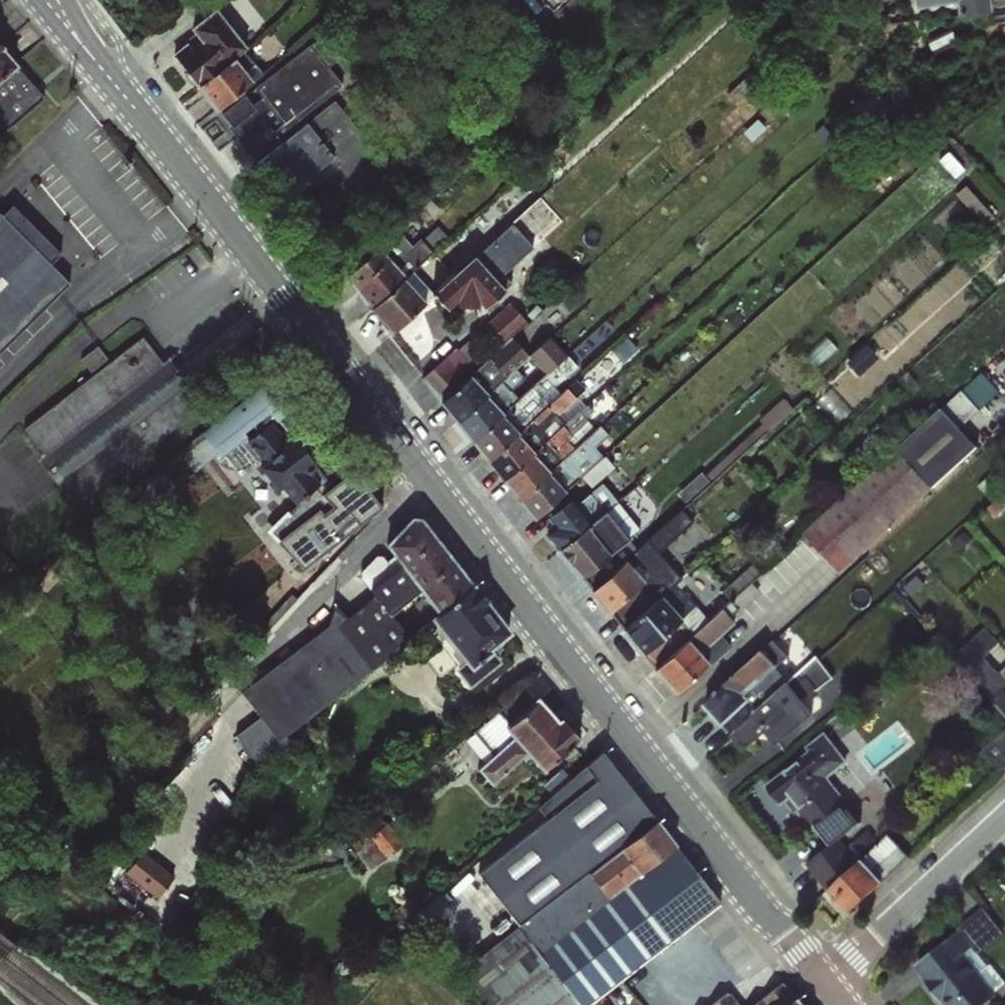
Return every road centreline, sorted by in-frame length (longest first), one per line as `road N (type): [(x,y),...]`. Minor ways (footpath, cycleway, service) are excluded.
road 1 (tertiary): [(428,480),(823,986)]
road 2 (tertiary): [(49,0),(428,480)]
road 3 (unclassified): [(428,480),(74,854)]
road 4 (residential): [(1004,822),(823,986)]

